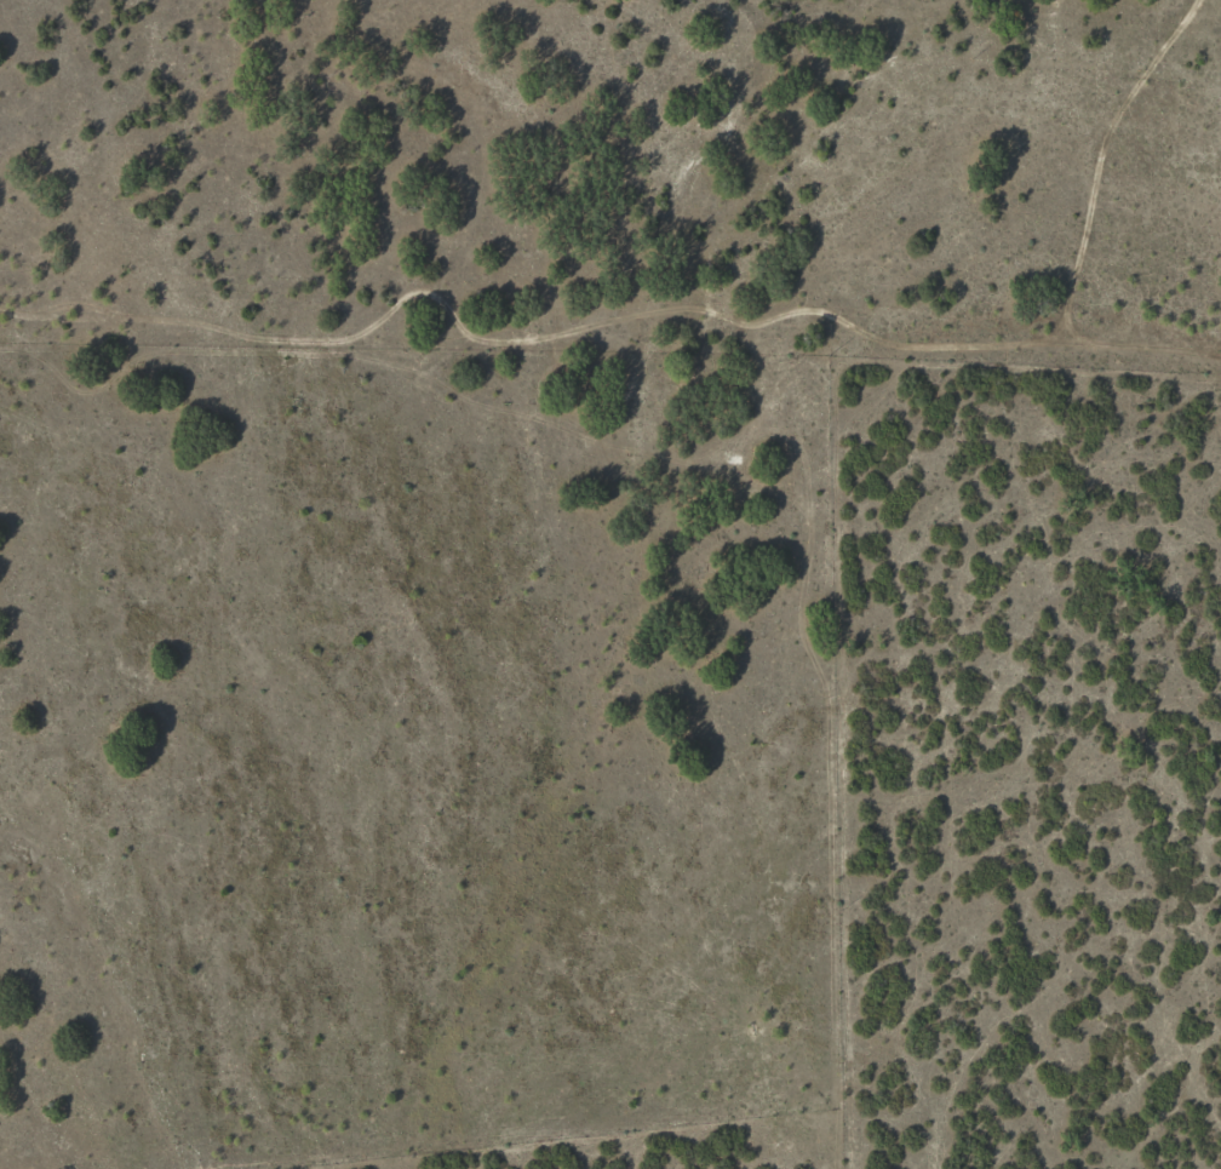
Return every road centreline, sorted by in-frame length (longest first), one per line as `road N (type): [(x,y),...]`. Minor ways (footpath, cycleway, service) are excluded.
road 1 (residential): [(799,1168),(778,854),(759,787),(729,372),(712,323),(735,264),(978,0)]
road 2 (residential): [(712,323),(424,323),(0,355)]
road 3 (residential): [(429,0),(424,323)]

